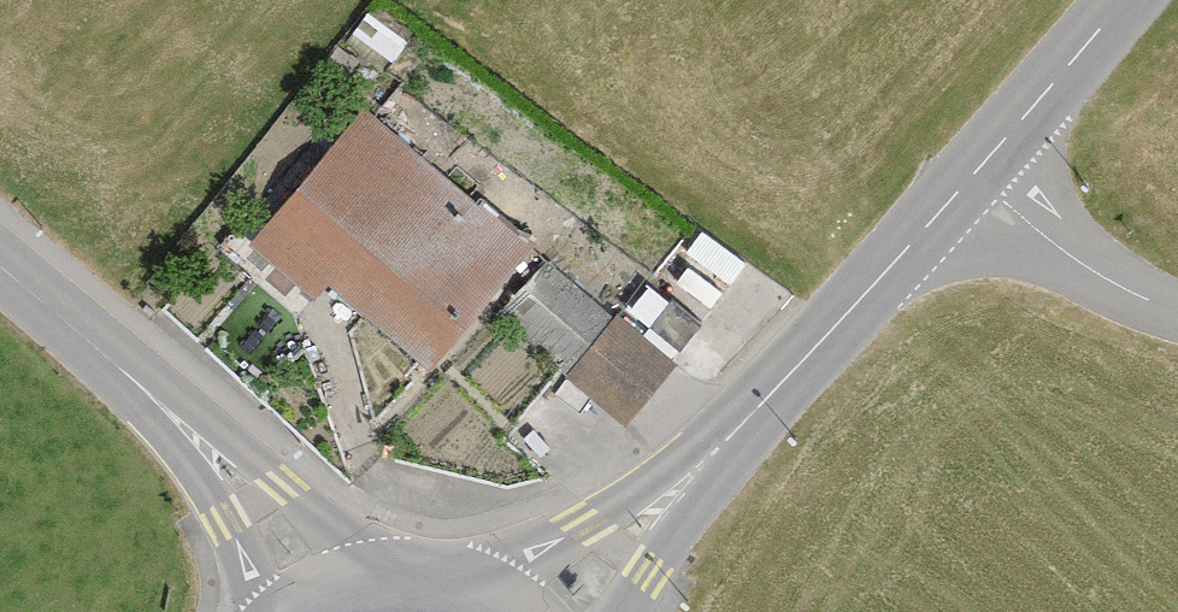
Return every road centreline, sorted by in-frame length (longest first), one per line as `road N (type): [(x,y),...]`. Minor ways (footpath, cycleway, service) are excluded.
road 1 (residential): [(971,175),(571,611)]
road 2 (residential): [(0,267),(150,393),(352,592)]
road 3 (unclassified): [(971,175),(1051,245),(1177,310)]
road 4 (residential): [(1124,0),(971,175)]
road 5 (secondary): [(513,611),(435,582),(352,592)]

